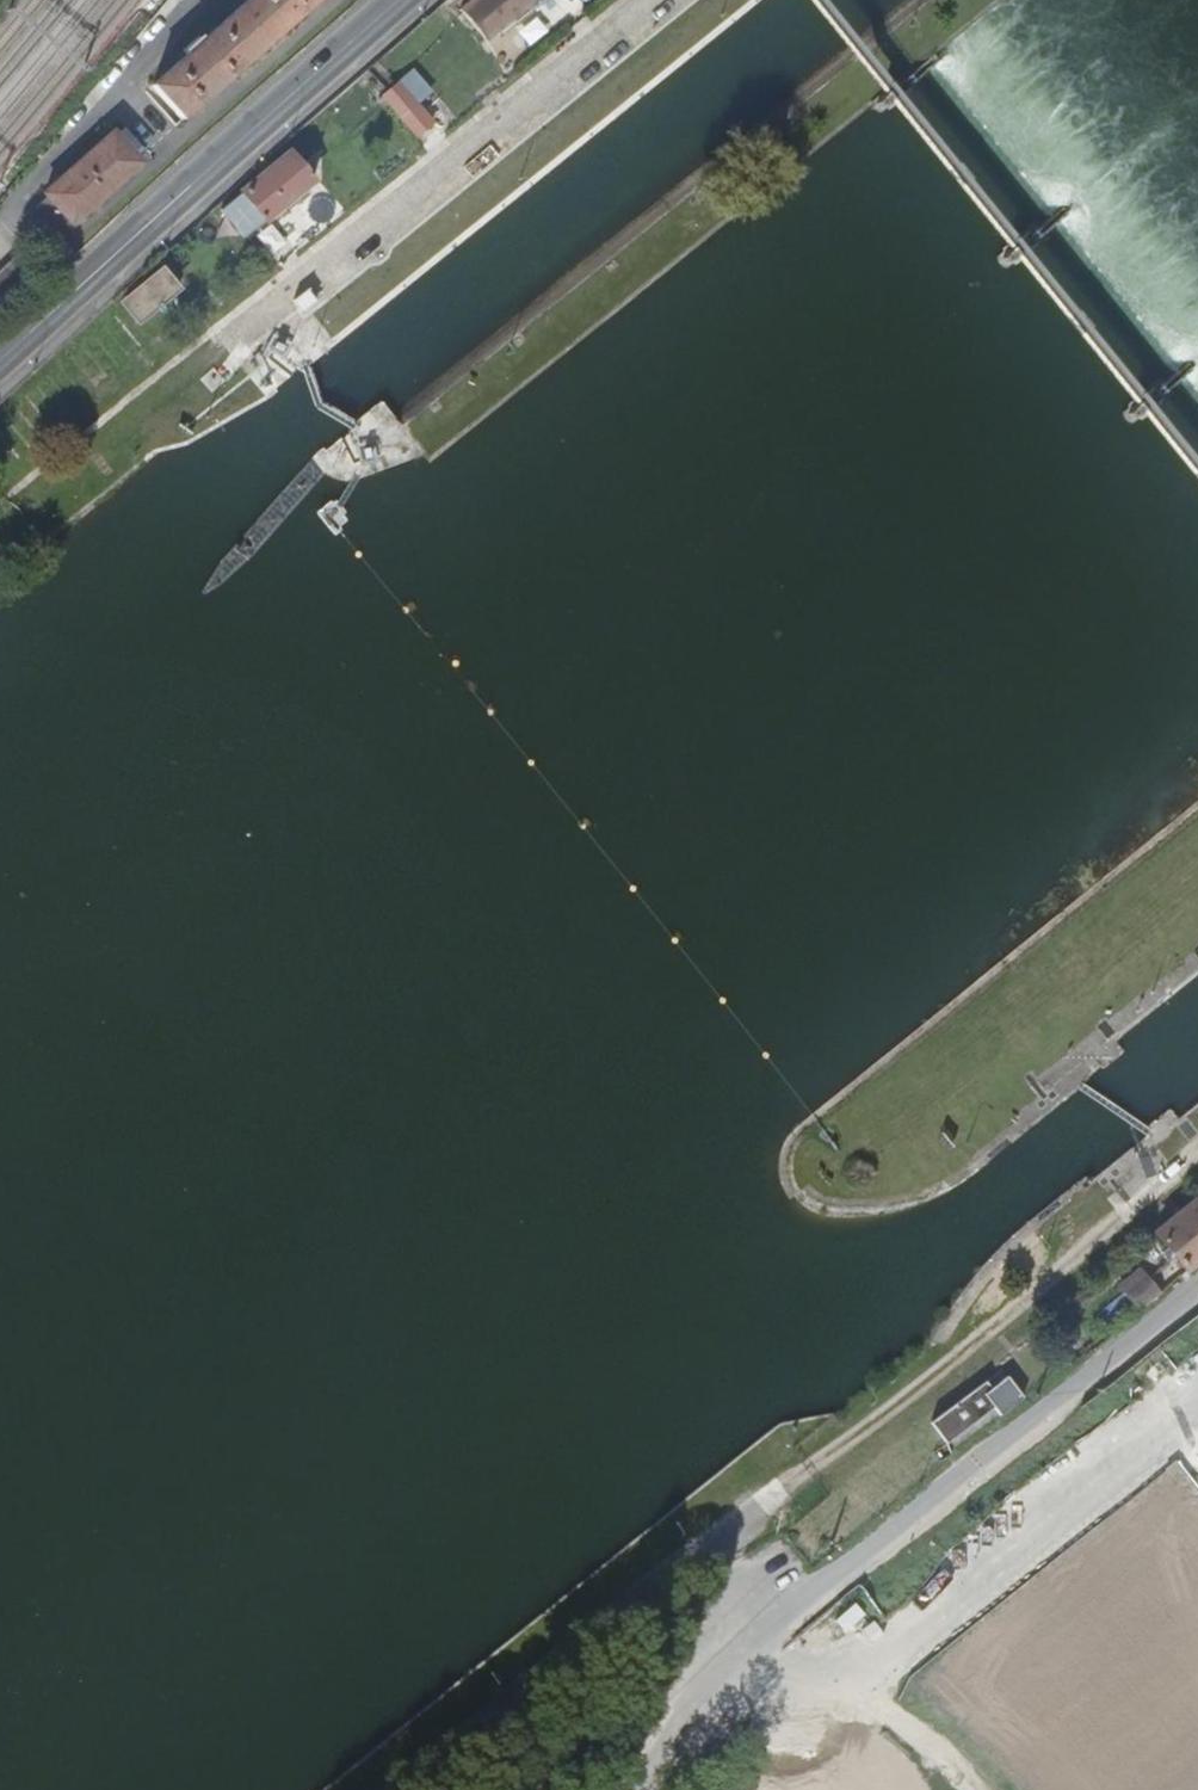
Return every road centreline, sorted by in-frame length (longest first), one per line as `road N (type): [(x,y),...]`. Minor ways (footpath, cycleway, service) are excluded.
road 1 (unclassified): [(1197,1284),(756,1641),(680,1726),(643,1789)]
road 2 (track): [(1197,1141),(939,1369),(715,1537)]
road 3 (secondary): [(400,0),(0,359)]

